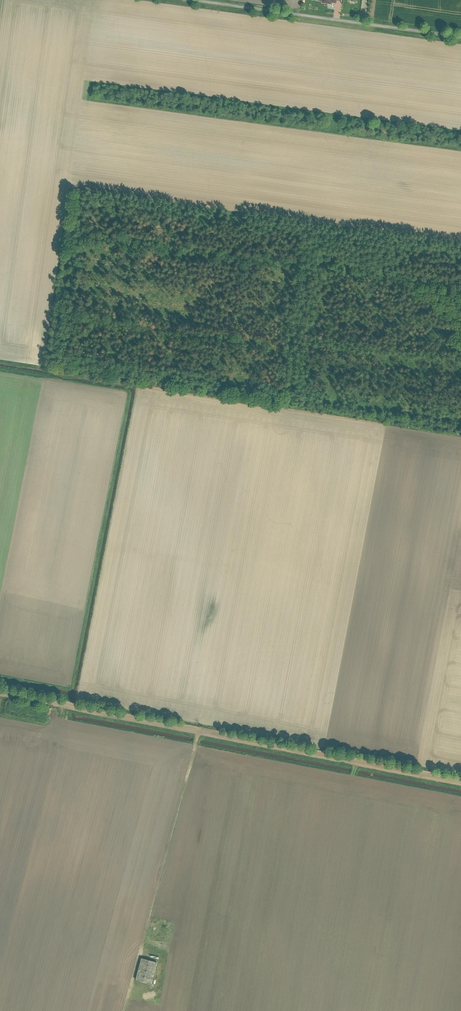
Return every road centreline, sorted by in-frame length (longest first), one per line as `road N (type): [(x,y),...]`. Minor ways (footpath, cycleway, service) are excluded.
road 1 (unclassified): [(0,689),(460,779)]
road 2 (unclassified): [(460,38),(193,0)]

